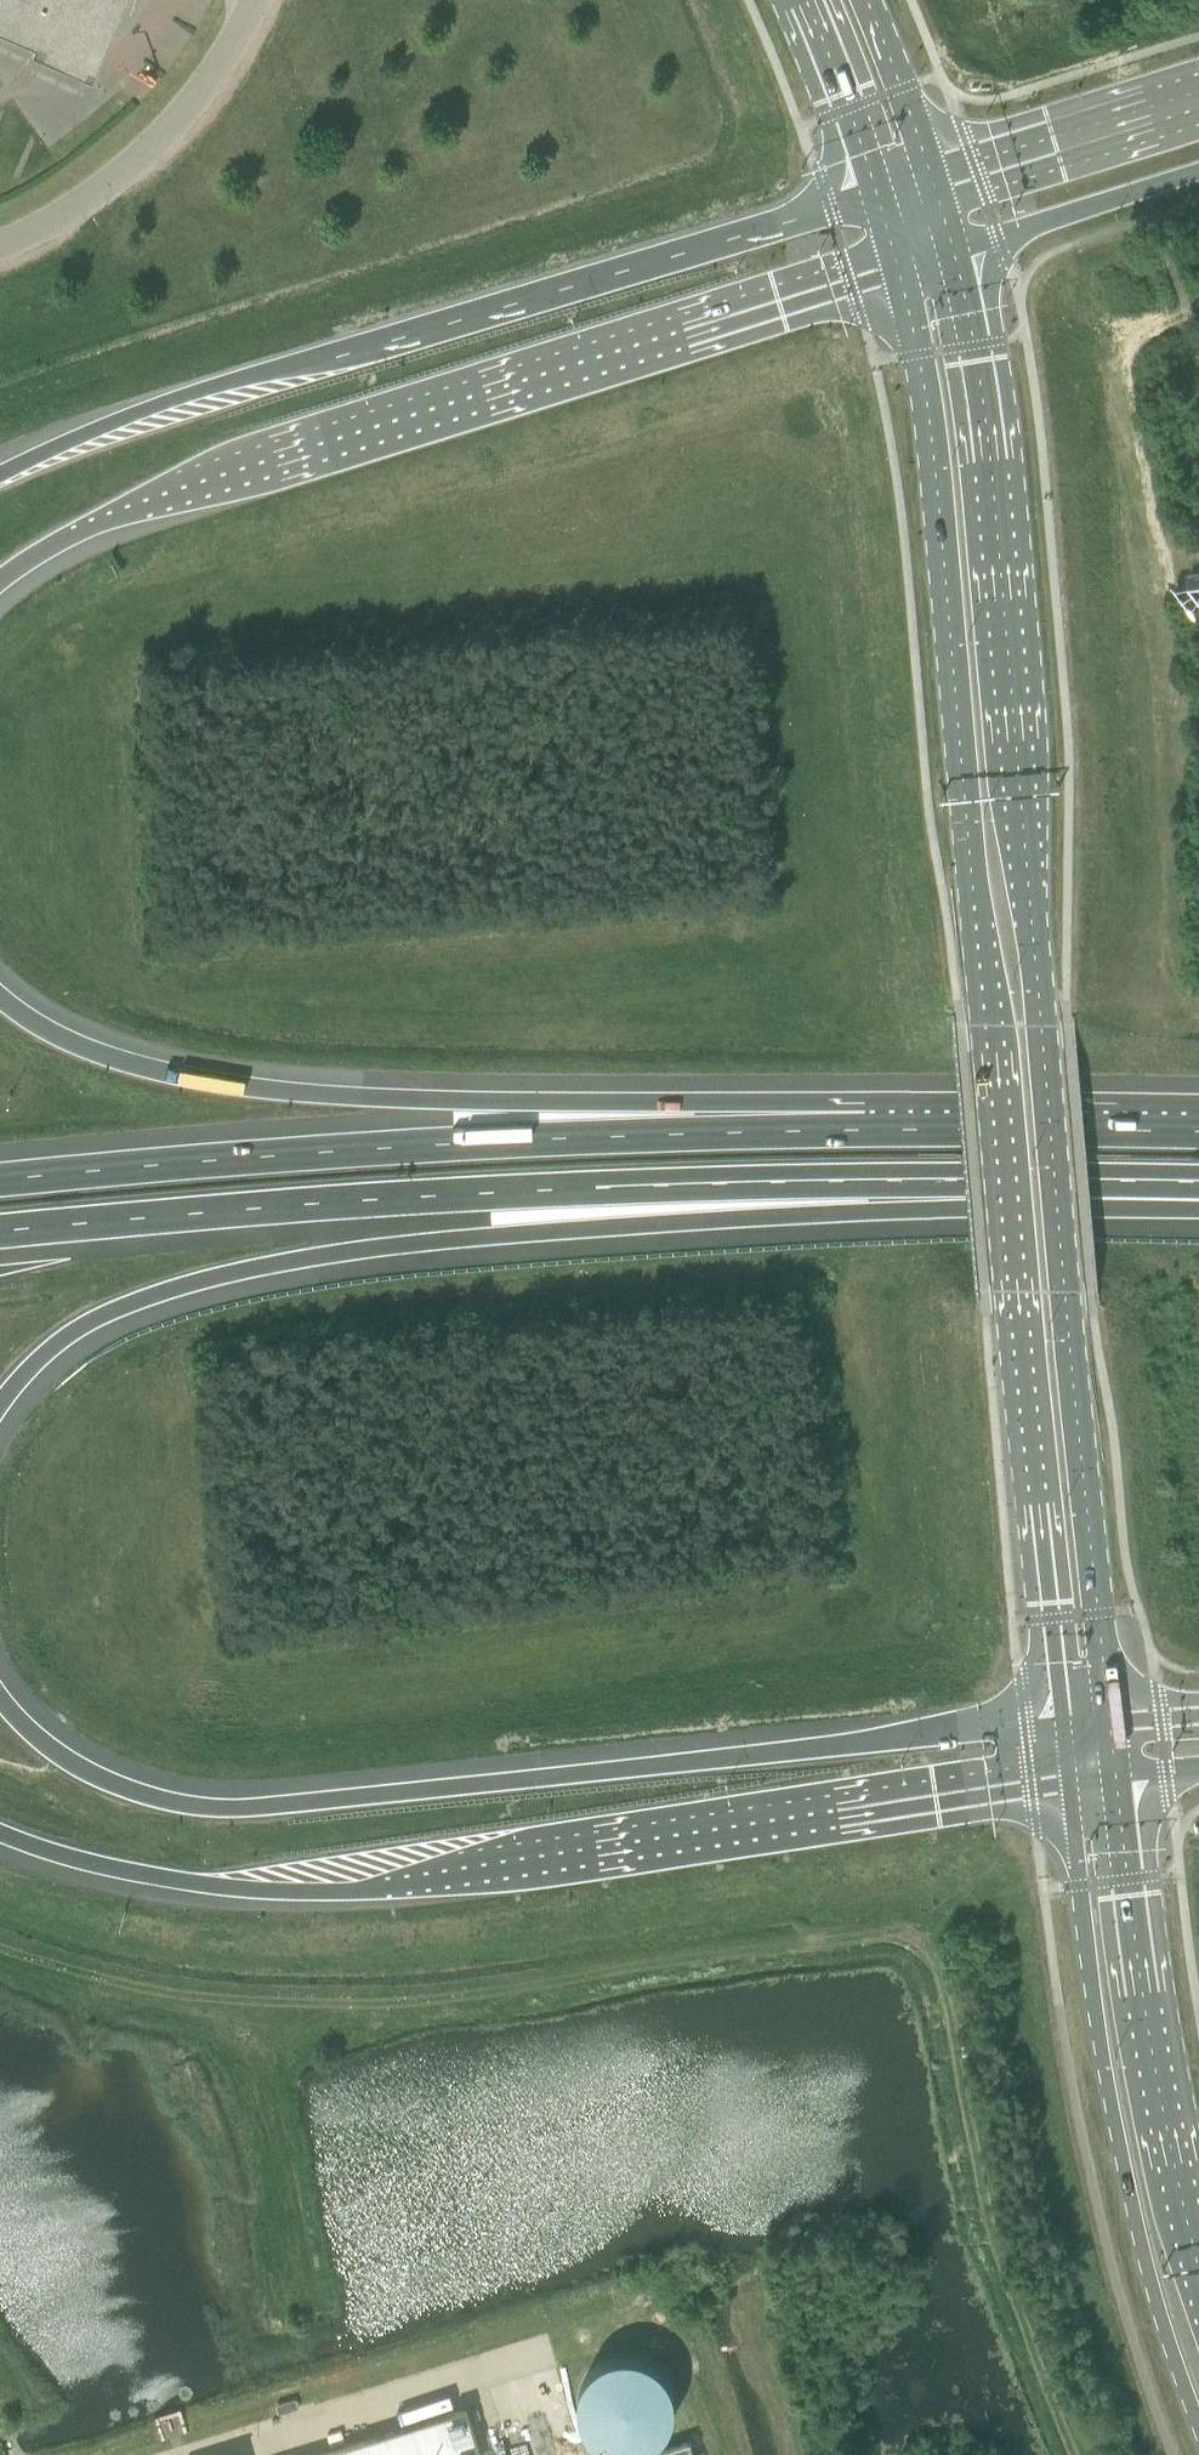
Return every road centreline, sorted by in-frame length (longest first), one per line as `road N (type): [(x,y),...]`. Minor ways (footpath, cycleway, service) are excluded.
road 1 (primary): [(1108,1718),(973,345),(953,247)]
road 2 (track): [(0,1944),(93,1976),(287,2006),(535,1990),(826,1939),(908,1933),(934,1950),(946,1984),(992,2241),(1078,2454)]
road 3 (primary): [(899,264),(917,356),(993,1023),(1065,1720)]
road 4 (motorway): [(0,1403),(70,1332),(134,1301),(238,1268),(616,1226),(881,1212),(1072,1178)]
road 5 (motorway): [(1065,1720),(234,1809),(180,1805),(100,1780),(46,1748),(0,1702)]
road 6 (motorway): [(0,1834),(171,1880),(322,1888),(1071,1784)]
road 7 (motorway): [(0,1236),(590,1187),(1072,1178)]
road 8 (motorway): [(0,581),(69,536),(183,491),(899,264)]
road 9 (motorway): [(881,193),(213,388),(116,421),(0,475)]
road 10 (motorway): [(866,1127),(230,1084),(79,1045),(0,998)]
road 11 (motorway): [(866,1127),(342,1146),(0,1179)]
road 12 (secondary): [(1071,1784),(1147,2245),(1198,2409)]
road 13 (secondary): [(1198,2268),(1163,2114),(1114,1780)]
road 14 (unclassified): [(0,243),(57,218),(145,154),(203,92),(259,0)]
road 15 (motorway): [(1198,1133),(866,1127)]
road 16 (tertiary): [(1198,93),(933,178)]
road 17 (tertiary): [(953,247),(1198,167)]
road 18 (primary): [(805,0),(881,193)]
road 19 (primary): [(933,178),(863,0)]
road 20 (motorway): [(1072,1178),(1198,1181)]

